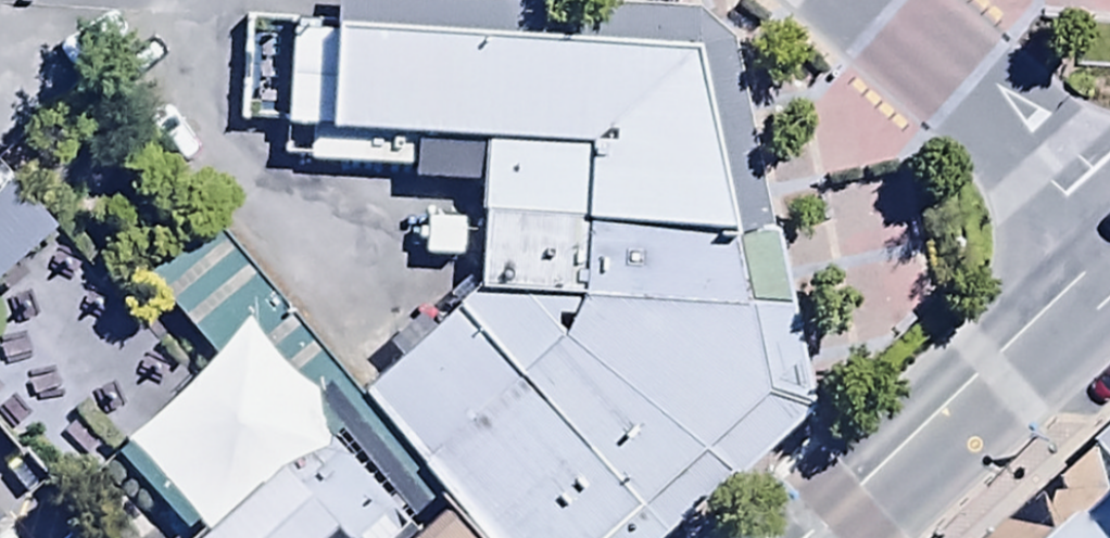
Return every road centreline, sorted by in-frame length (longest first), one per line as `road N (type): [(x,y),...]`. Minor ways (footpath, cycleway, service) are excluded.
road 1 (secondary): [(1109,274),(824,537)]
road 2 (unclassified): [(875,0),(1109,224)]

